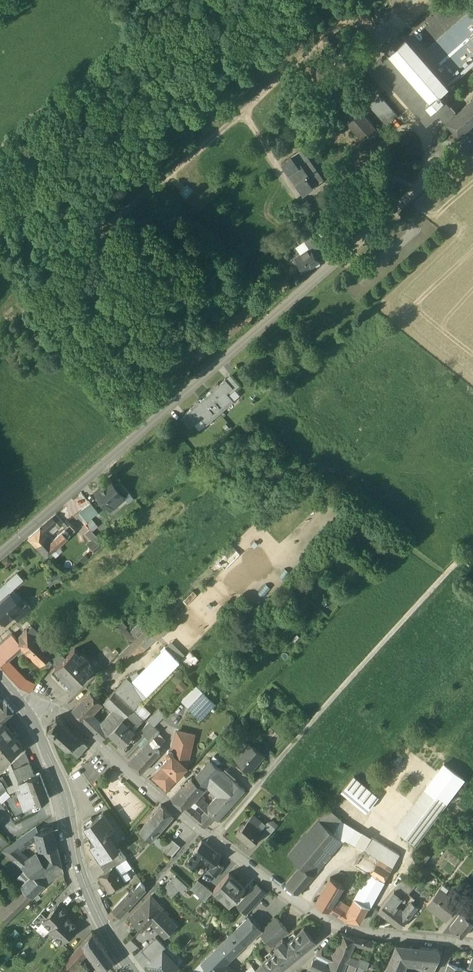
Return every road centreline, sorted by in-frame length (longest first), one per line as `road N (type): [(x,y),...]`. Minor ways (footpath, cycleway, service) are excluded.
road 1 (track): [(369,0),(172,177),(191,197)]
road 2 (secondary): [(26,710),(66,793),(88,891),(132,971)]
road 3 (track): [(472,560),(288,764)]
road 4 (residential): [(26,710),(42,707),(71,718),(218,846)]
road 5 (track): [(360,9),(377,28),(369,61),(416,118),(345,173)]
road 6 (residential): [(218,846),(334,924)]

